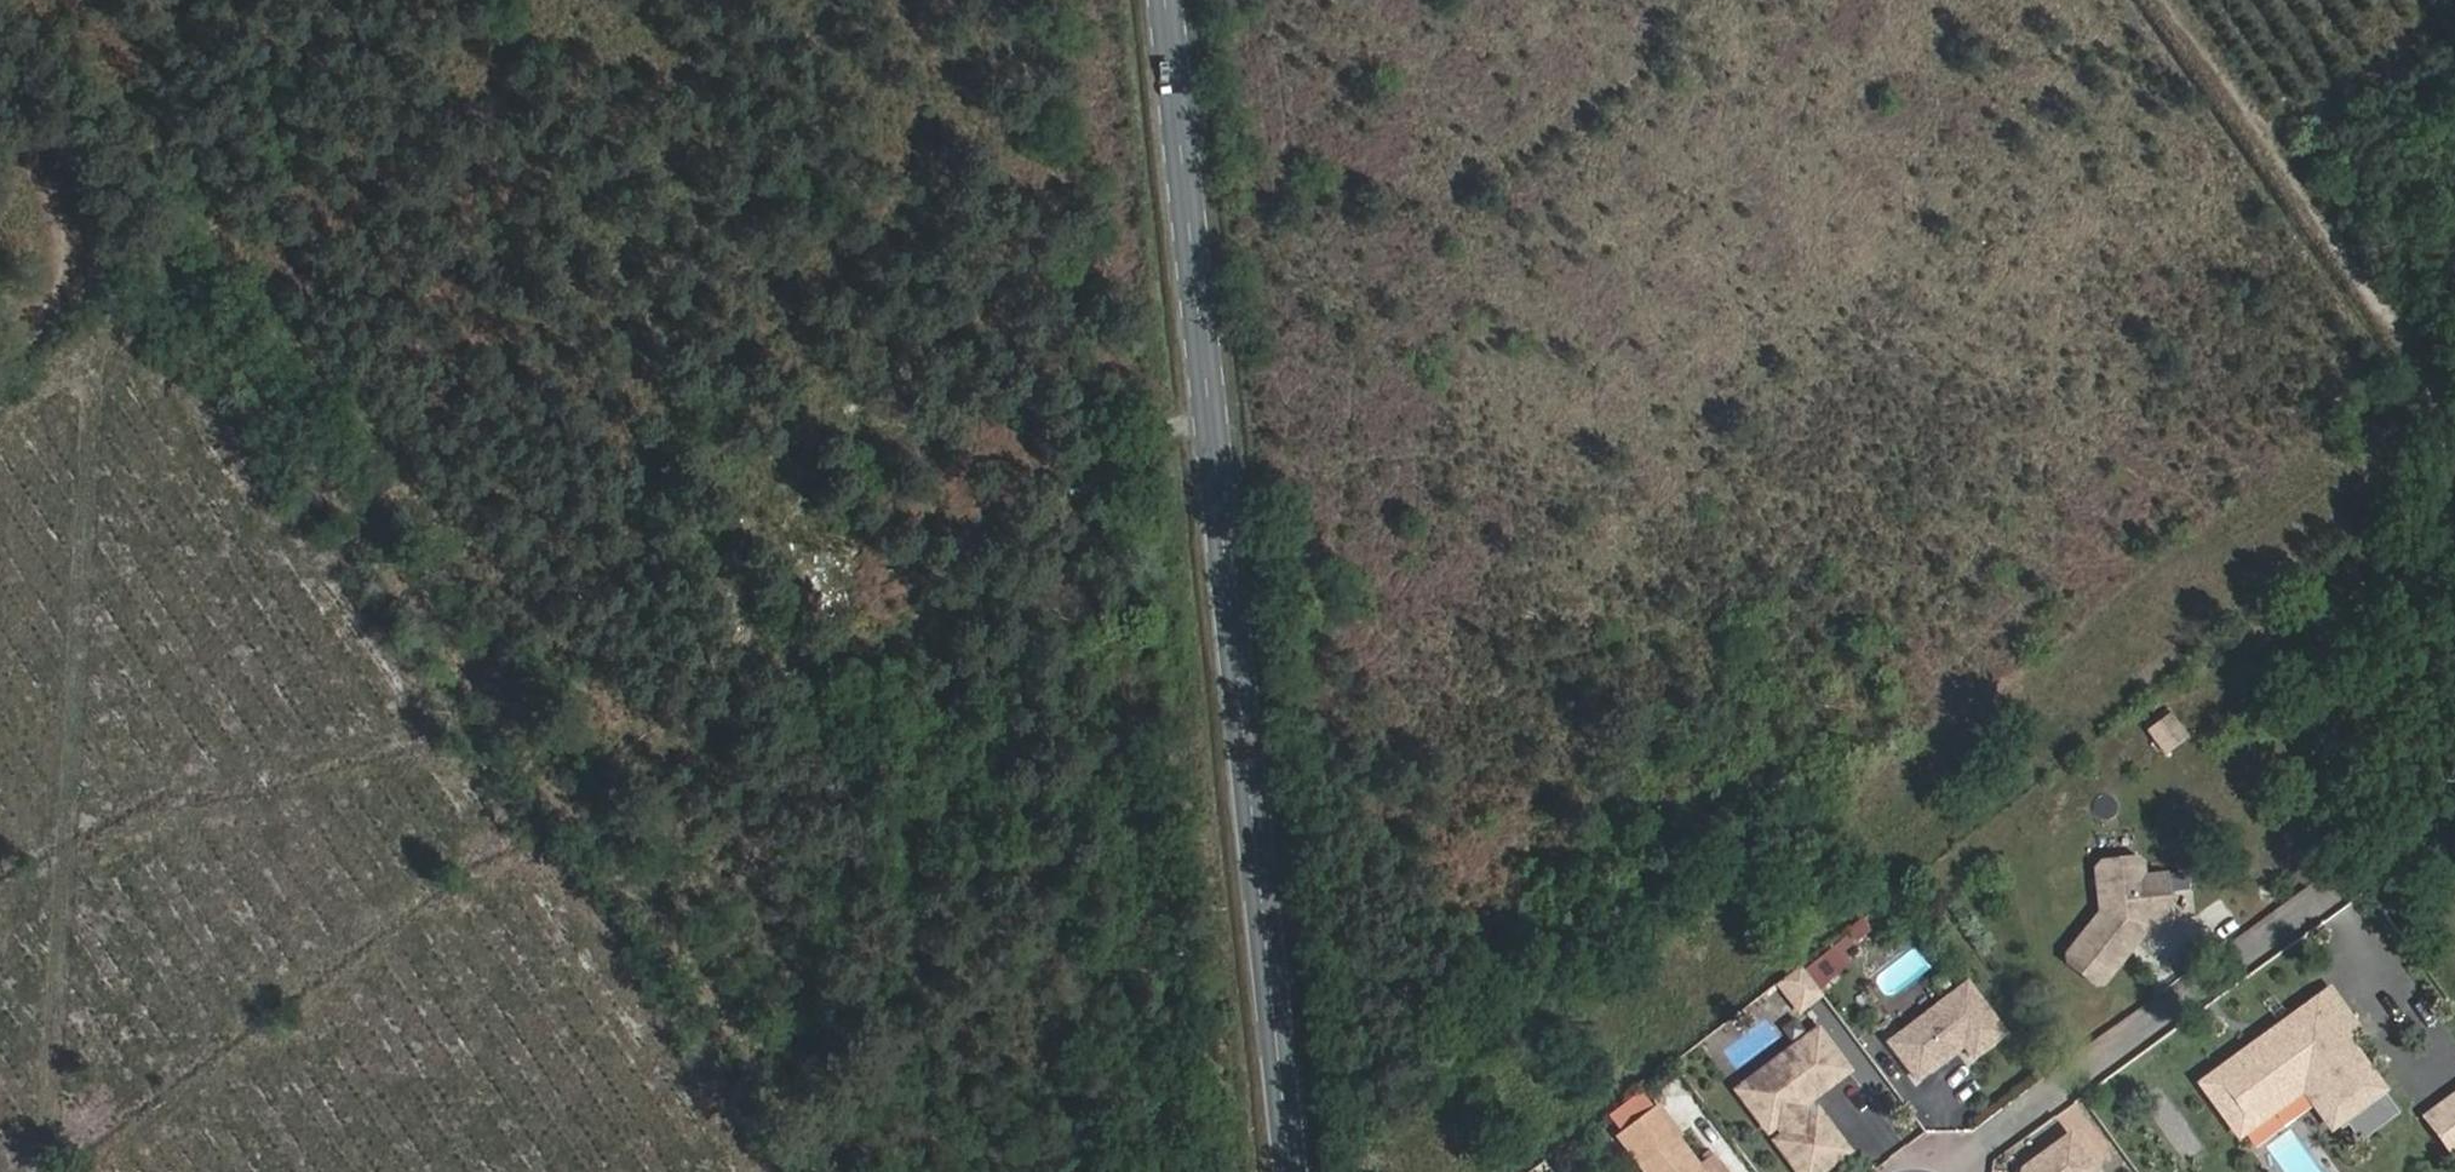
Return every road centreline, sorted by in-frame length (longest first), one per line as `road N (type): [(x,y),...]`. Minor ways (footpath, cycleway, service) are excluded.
road 1 (secondary): [(1171,0),(1294,1171)]

